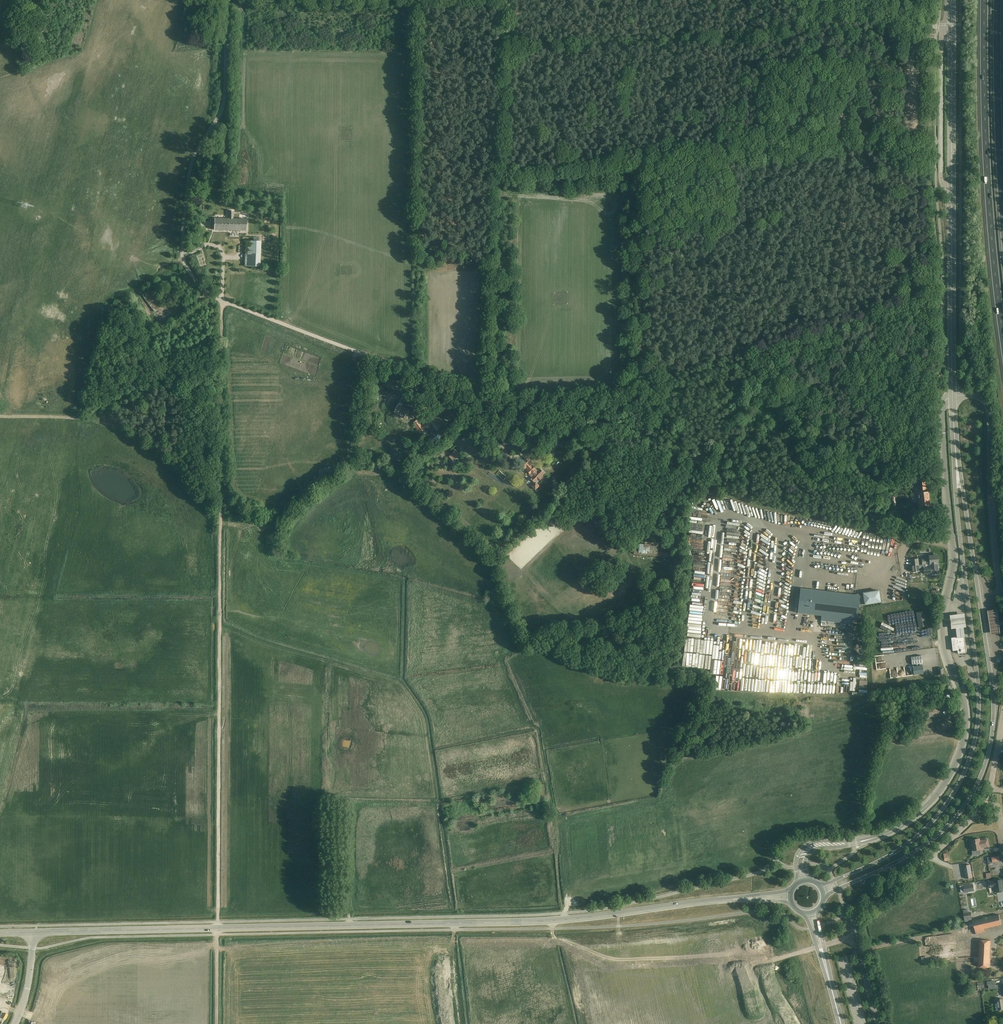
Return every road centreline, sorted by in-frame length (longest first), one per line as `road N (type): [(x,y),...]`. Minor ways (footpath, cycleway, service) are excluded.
road 1 (unclassified): [(953,546),(763,509),(638,448),(539,420),(205,291),(180,251),(189,168),(224,86),(225,0)]
road 2 (primary): [(36,932),(540,922),(736,899)]
road 3 (track): [(221,349),(217,1023)]
road 4 (primary): [(825,895),(939,835),(968,800),(988,757),(990,671),(956,462)]
road 5 (primary): [(956,462),(979,706),(968,762),(941,813),(906,846),(819,884)]
road 6 (unclassified): [(807,849),(900,827),(952,772),(966,727),(943,632),(953,546)]
road 7 (motorway): [(984,0),(987,165),(1002,338)]
road 8 (track): [(523,648),(503,661),(531,727),(538,726),(564,920)]
road 9 (track): [(0,416),(75,417),(221,349)]
road 10 (unclassified): [(953,396),(988,405),(1002,597)]
road 11 (motorway): [(1002,214),(997,0)]
road 12 (primary): [(953,396),(951,195)]
road 13 (unclassified): [(854,936),(857,915),(984,802)]
road 14 (unclassified): [(950,27),(942,39),(941,170),(951,195)]
road 15 (primary): [(951,195),(950,27)]
road 16 (unclassified): [(953,546),(943,416),(953,396)]

